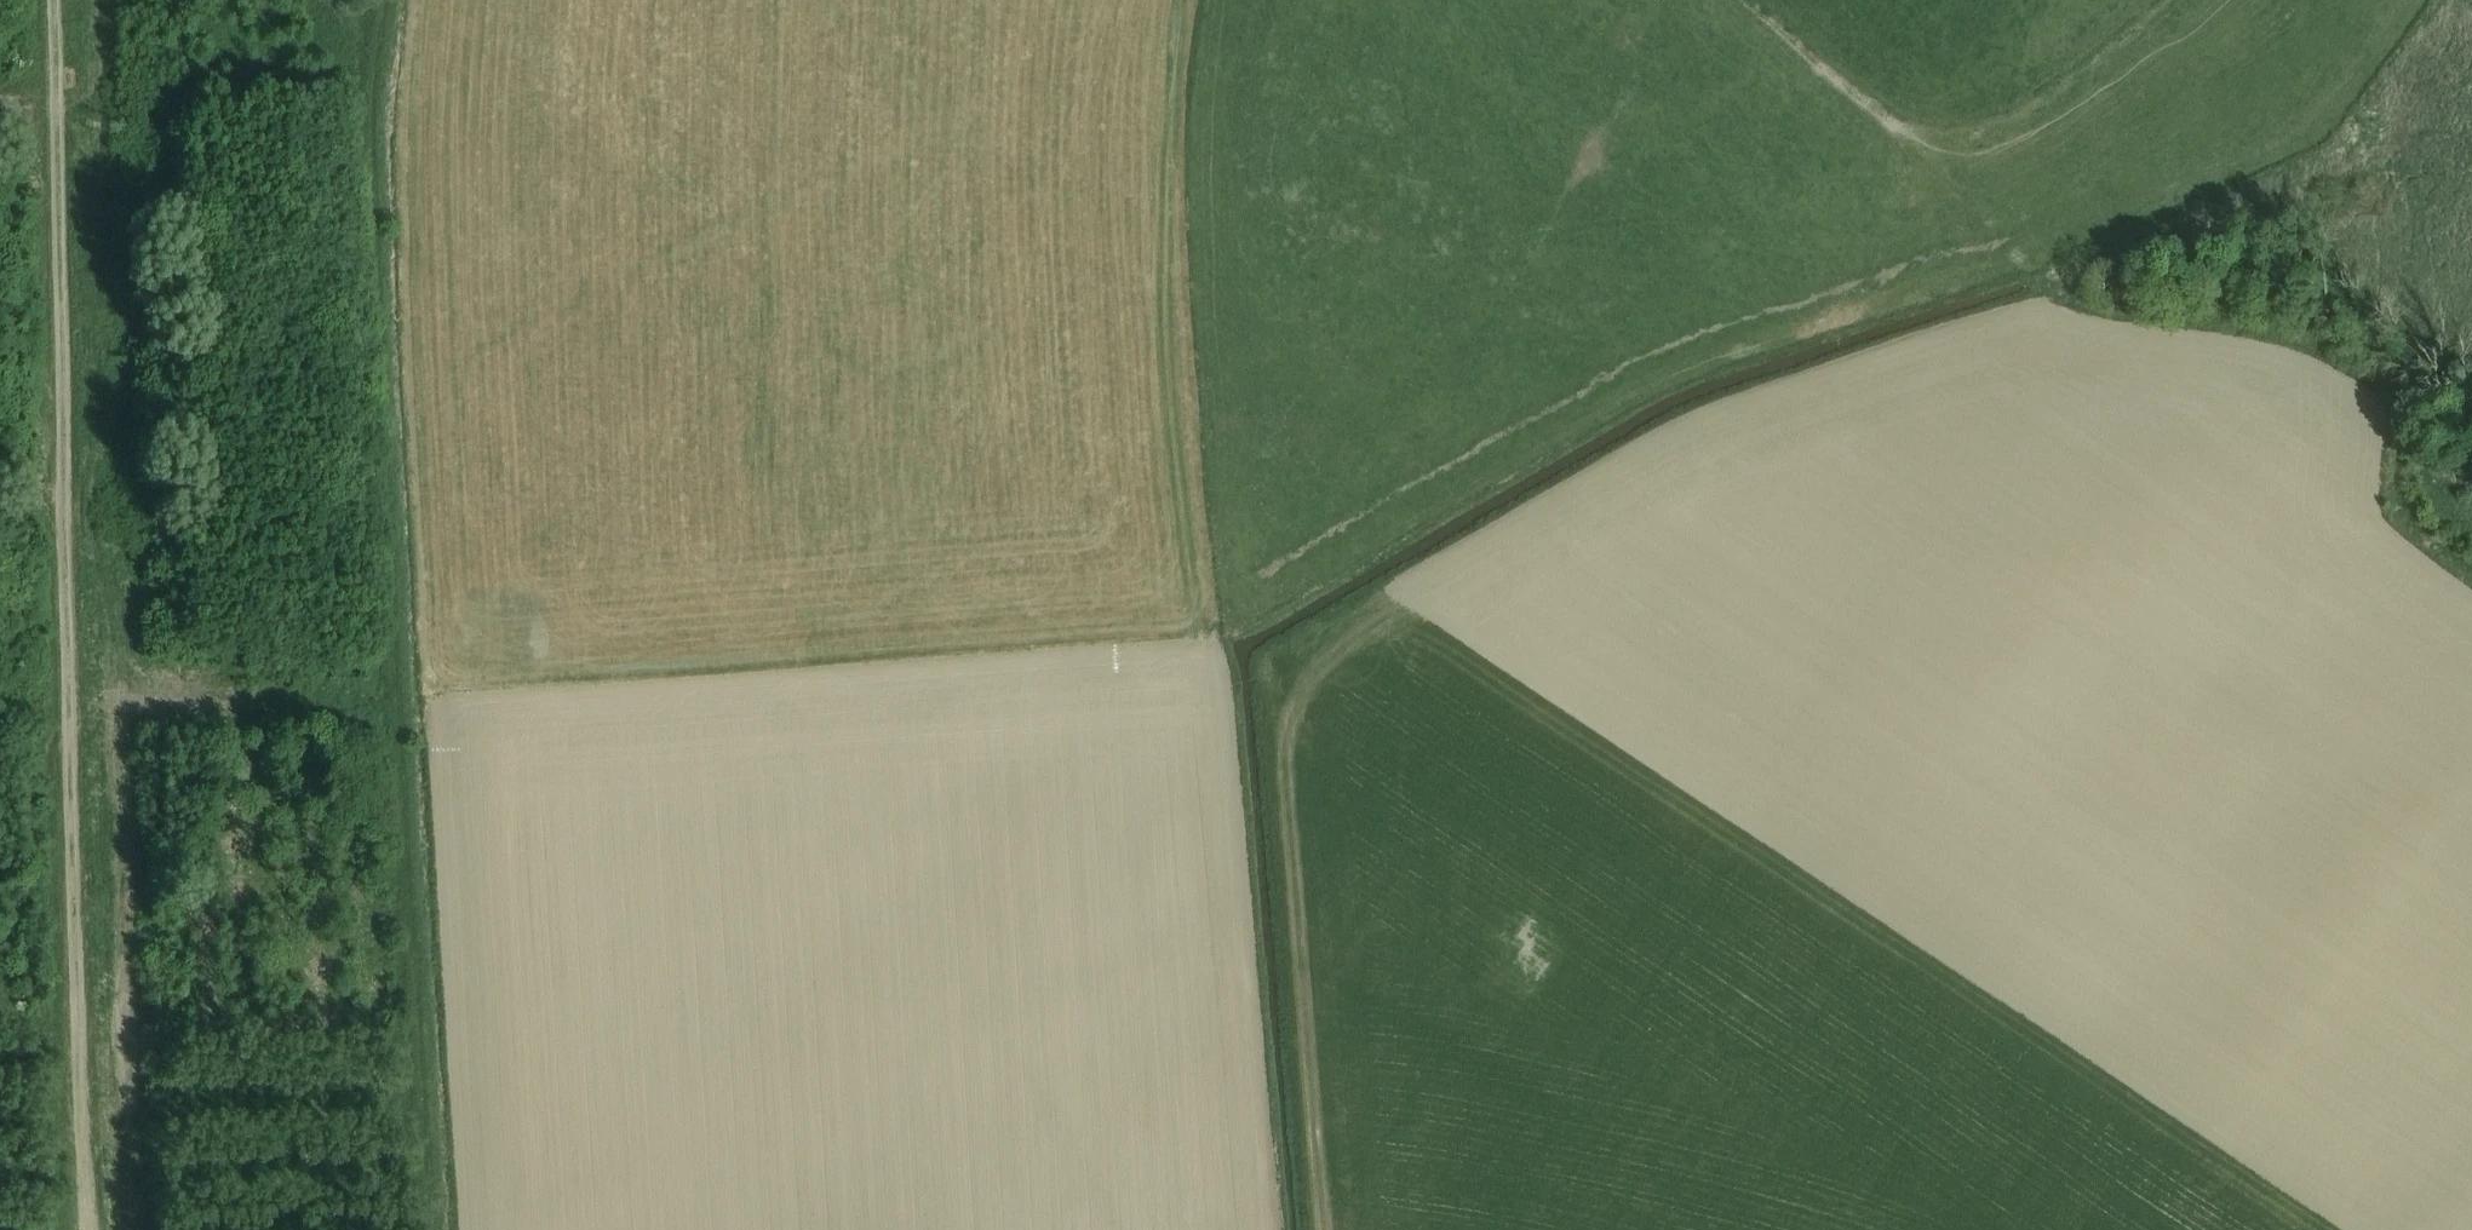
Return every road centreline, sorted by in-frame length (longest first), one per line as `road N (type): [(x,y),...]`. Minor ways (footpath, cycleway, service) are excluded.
road 1 (track): [(64,0),(91,1229)]

